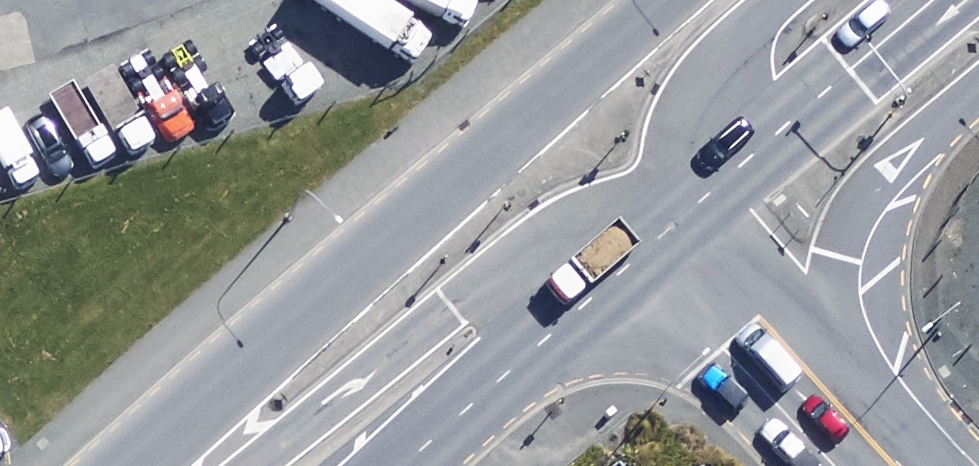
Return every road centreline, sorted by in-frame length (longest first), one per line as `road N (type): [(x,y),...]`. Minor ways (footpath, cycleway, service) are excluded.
road 1 (trunk): [(145,465),(440,198),(675,0)]
road 2 (trunk): [(259,465),(452,301),(546,238),(670,223)]
road 3 (trunk): [(978,86),(854,201),(834,256),(832,305),(856,425)]
road 4 (trunk): [(670,223),(383,465)]
road 5 (trunk): [(945,0),(670,223)]
road 6 (residential): [(670,223),(856,425)]
road 7 (trunk): [(670,223),(700,110),(766,16),(786,0)]

